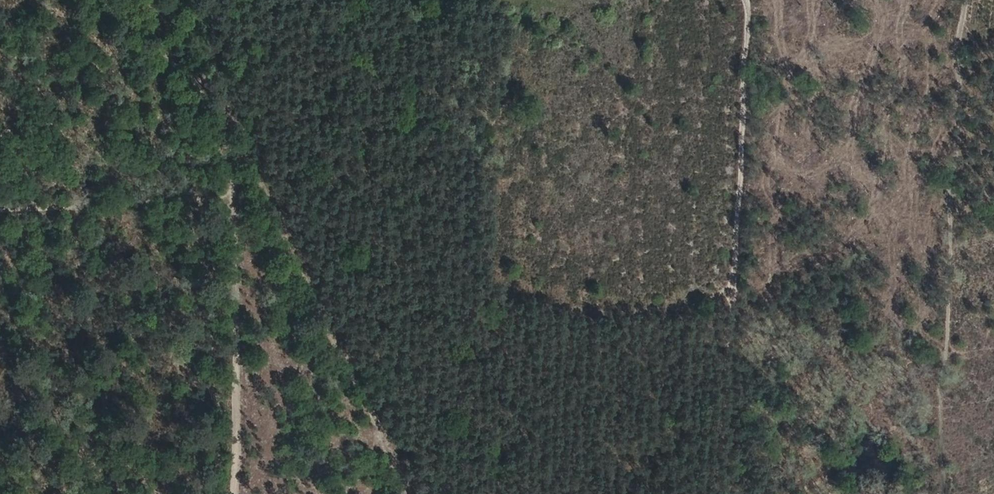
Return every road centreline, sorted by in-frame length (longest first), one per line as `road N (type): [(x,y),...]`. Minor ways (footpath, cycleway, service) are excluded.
road 1 (track): [(236,493),(236,156),(200,85),(113,0)]
road 2 (track): [(746,0),(726,493)]
road 3 (track): [(236,156),(263,163),(306,238),(412,493)]

